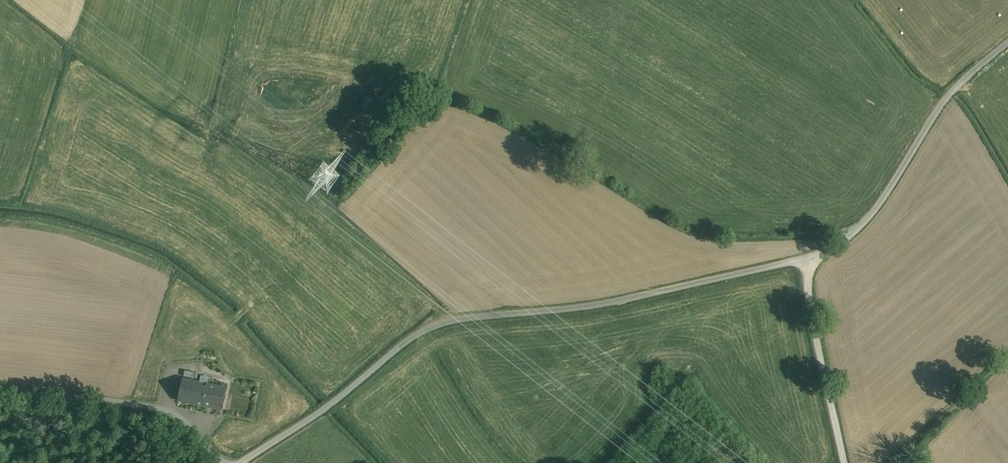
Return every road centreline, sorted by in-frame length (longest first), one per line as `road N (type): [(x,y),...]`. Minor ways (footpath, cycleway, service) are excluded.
road 1 (unclassified): [(242,462),(439,324),(571,309),(834,247),(870,217),(940,107),(1007,42)]
road 2 (unclassified): [(223,462),(183,420),(159,409),(0,388)]
road 3 (track): [(845,462),(806,259)]

